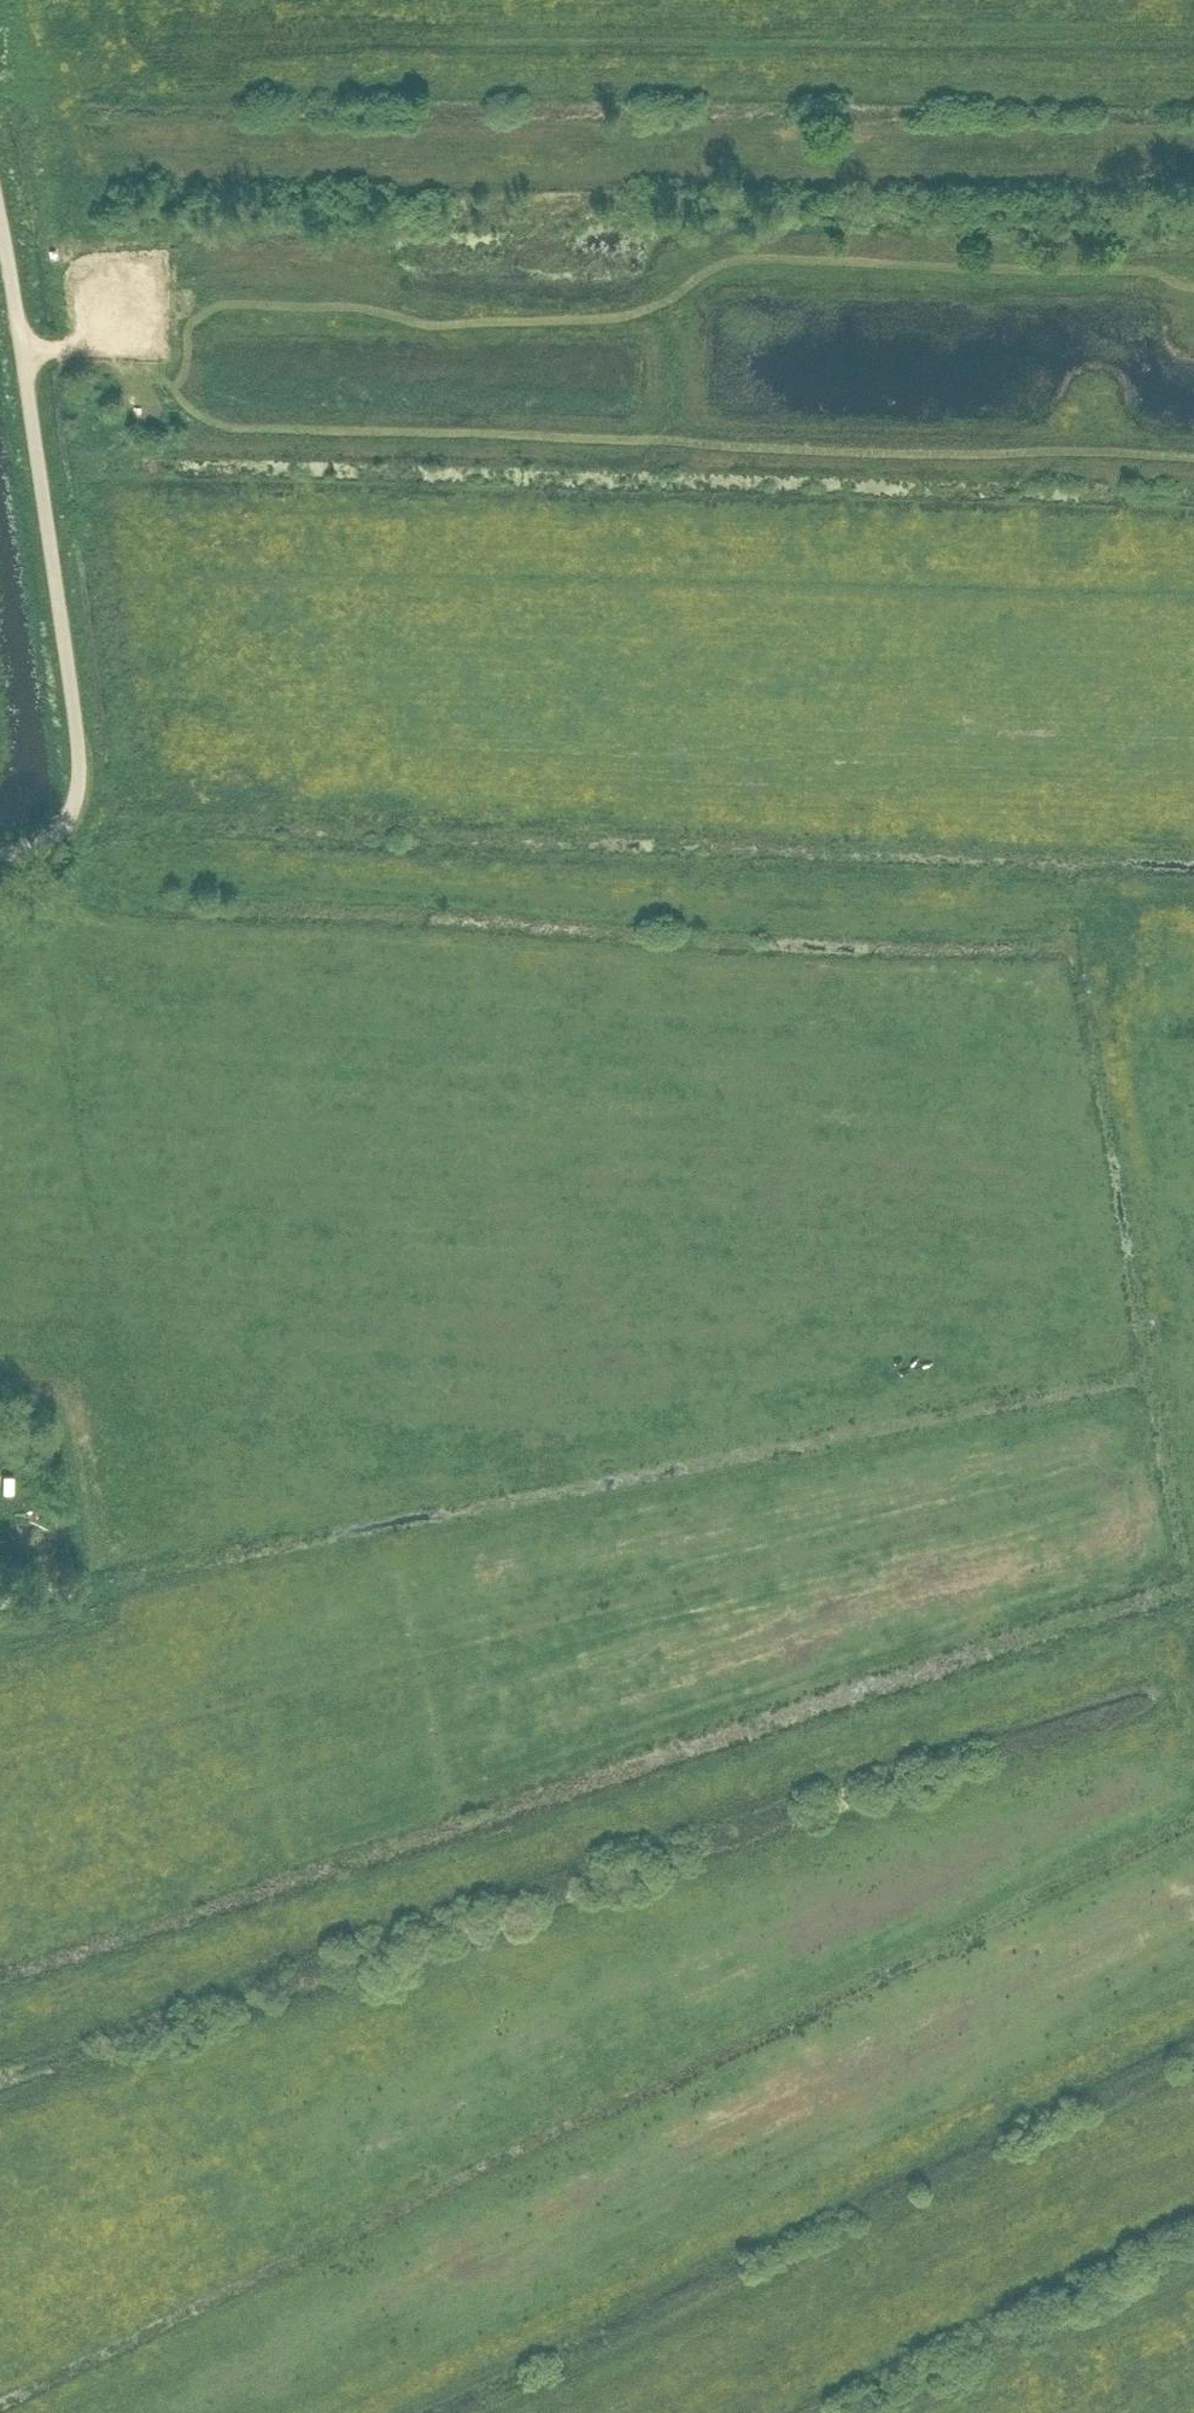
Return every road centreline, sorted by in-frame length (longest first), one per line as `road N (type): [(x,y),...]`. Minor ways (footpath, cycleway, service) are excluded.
road 1 (unclassified): [(0,853),(27,851),(60,831),(80,769),(0,221)]

